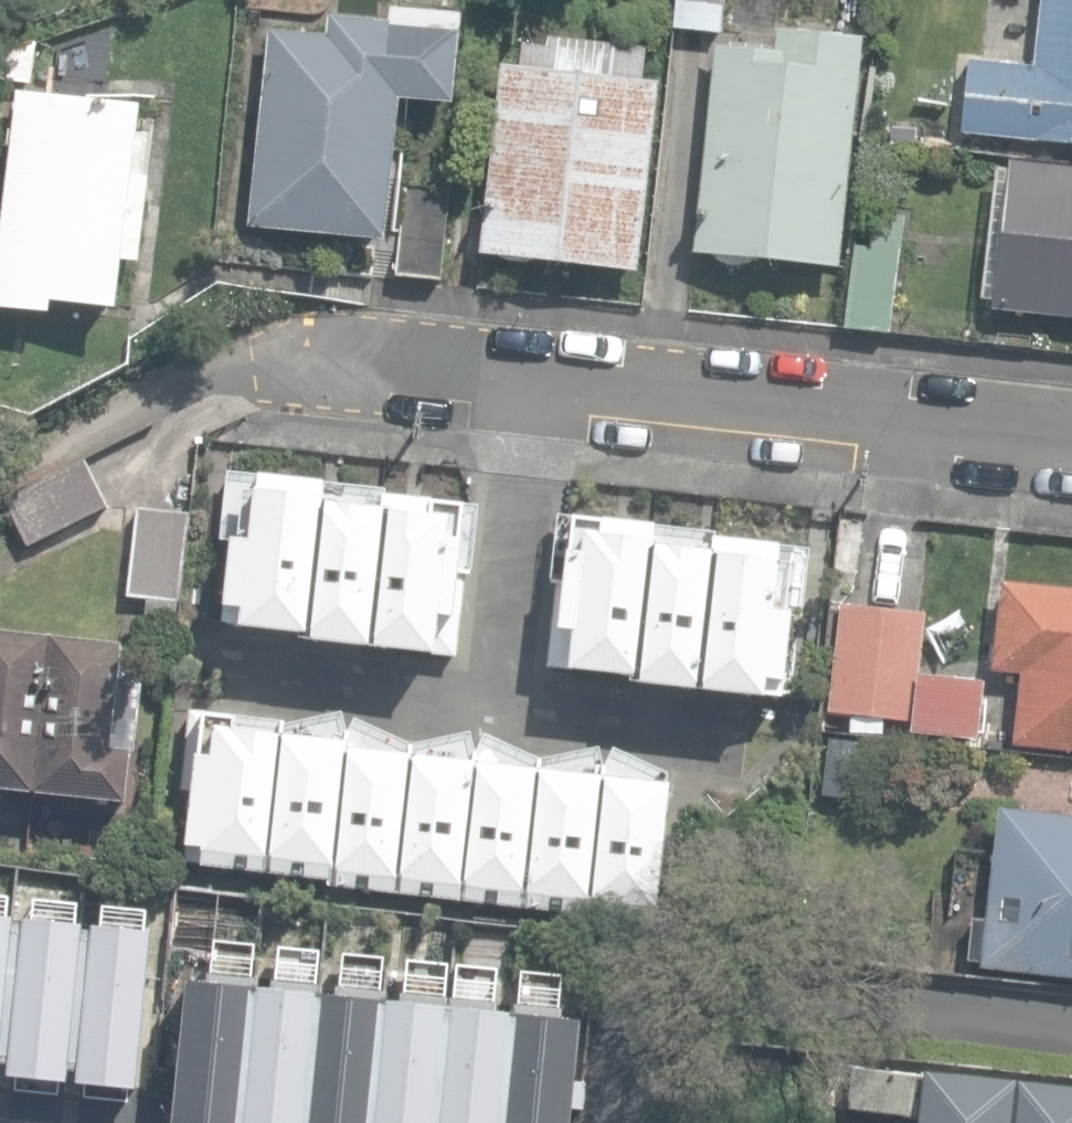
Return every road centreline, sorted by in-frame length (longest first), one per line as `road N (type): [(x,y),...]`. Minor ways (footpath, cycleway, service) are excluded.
road 1 (residential): [(1071,439),(253,354)]

